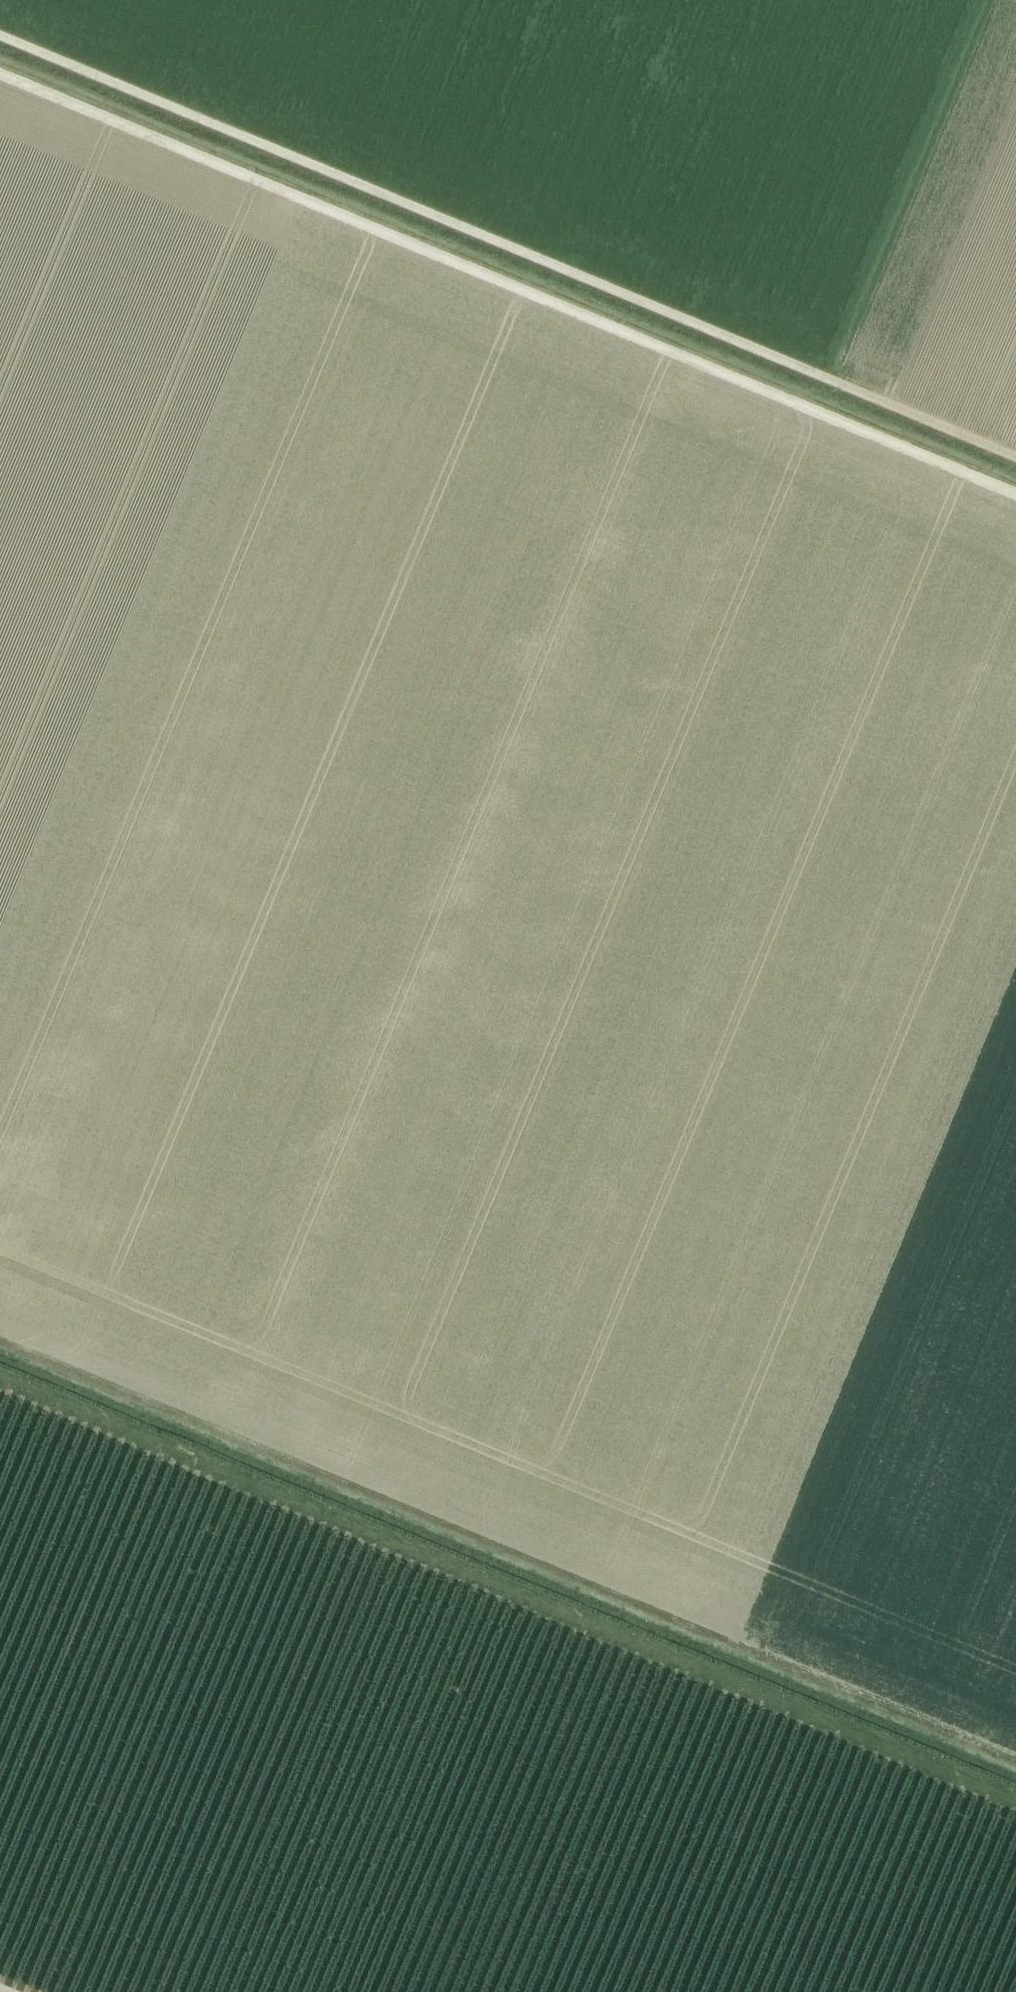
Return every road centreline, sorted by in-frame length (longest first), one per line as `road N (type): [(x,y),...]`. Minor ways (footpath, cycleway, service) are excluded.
road 1 (track): [(0,75),(1015,496)]

